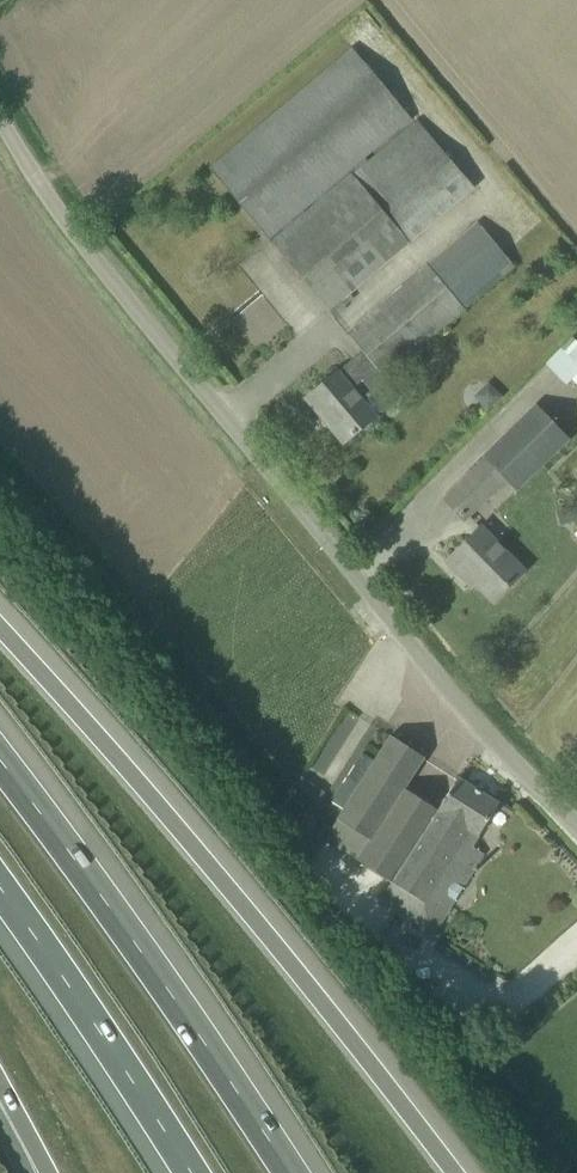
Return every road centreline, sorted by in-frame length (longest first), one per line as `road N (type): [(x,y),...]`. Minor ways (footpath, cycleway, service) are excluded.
road 1 (unclassified): [(576,823),(131,314),(0,117)]
road 2 (motorway): [(455,1172),(198,849),(0,628)]
road 3 (motorway): [(290,1172),(0,761)]
road 4 (motorway): [(0,890),(189,1172)]

